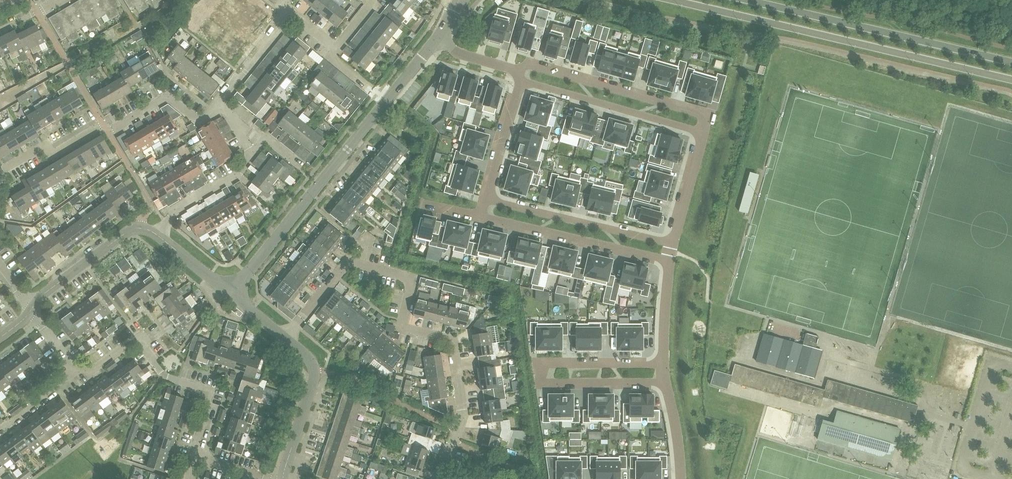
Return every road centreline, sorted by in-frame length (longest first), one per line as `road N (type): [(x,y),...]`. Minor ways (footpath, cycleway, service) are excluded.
road 1 (residential): [(441,478),(463,412),(455,349),(449,339),(405,325),(410,281),(353,263),(286,339)]
road 2 (secondary): [(668,0),(1011,81)]
road 3 (unclassified): [(233,296),(436,43)]
road 4 (secondary): [(1011,63),(742,0)]
road 5 (residential): [(664,364),(541,365),(542,383),(666,384)]
road 6 (residential): [(0,173),(164,101),(199,121),(222,108)]
road 7 (residential): [(192,457),(208,388),(170,377),(138,340),(76,374)]
road 8 (residential): [(701,132),(707,112),(541,63),(526,69)]
road 9 (residential): [(482,216),(668,261)]
road 10 (residential): [(673,242),(487,199)]
road 11 (residential): [(522,82),(701,132)]
road 12 (unclassified): [(283,478),(315,371),(286,339)]
road 13 (unclassified): [(32,306),(127,232),(158,235)]
road 14 (residential): [(158,235),(253,156)]
road 15 (residential): [(522,82),(487,199)]

